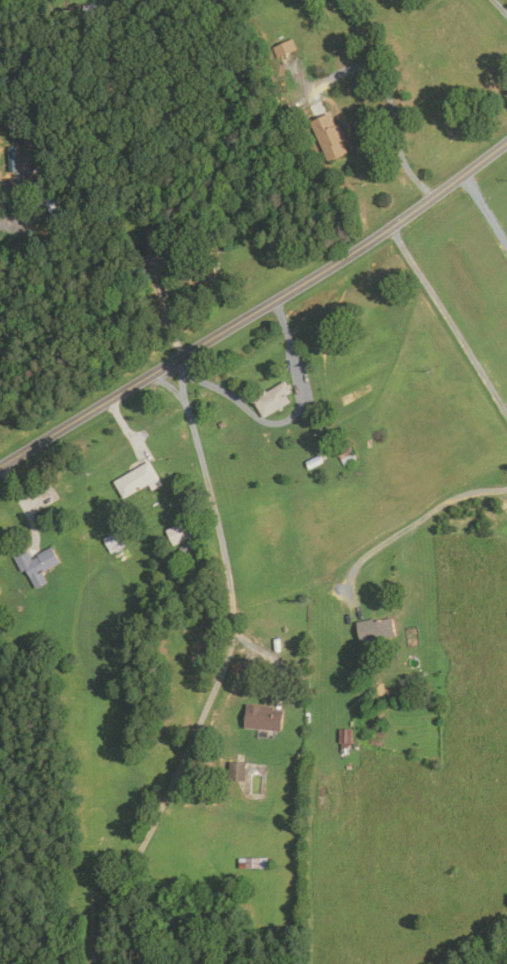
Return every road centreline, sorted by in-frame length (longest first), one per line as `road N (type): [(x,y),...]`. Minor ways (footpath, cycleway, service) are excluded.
road 1 (residential): [(0,464),(339,260),(506,142)]

